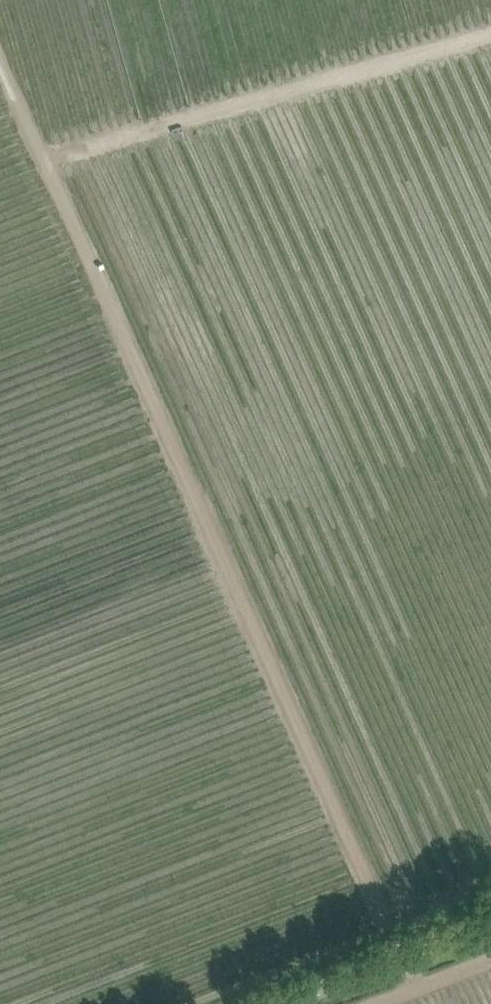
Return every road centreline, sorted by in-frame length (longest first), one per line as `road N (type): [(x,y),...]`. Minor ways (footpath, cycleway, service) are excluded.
road 1 (track): [(0,58),(402,959)]
road 2 (track): [(490,38),(48,165)]
road 3 (unclassified): [(285,1003),(490,925)]

